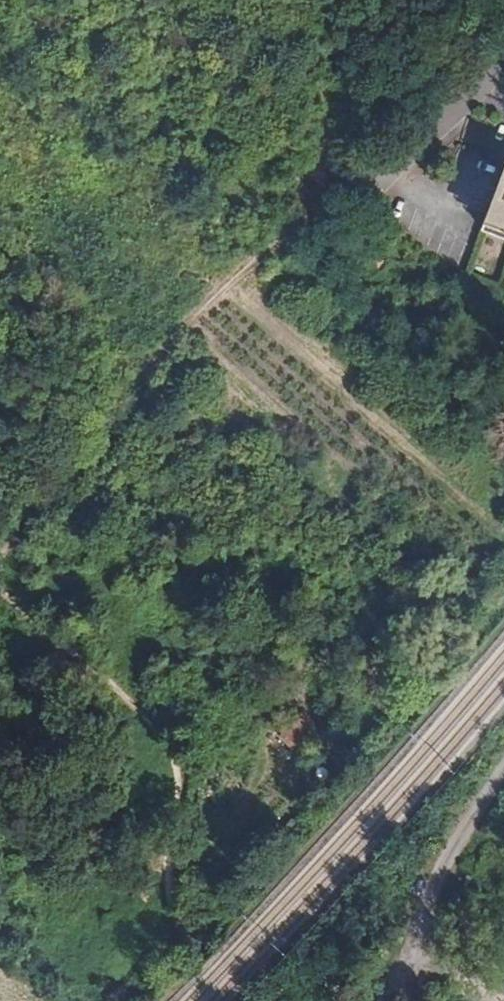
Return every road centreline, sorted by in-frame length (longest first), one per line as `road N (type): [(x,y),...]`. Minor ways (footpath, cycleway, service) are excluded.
road 1 (track): [(0,553),(69,476),(182,323),(326,197),(383,183)]
road 2 (track): [(260,1000),(167,927),(151,887),(177,787),(162,736),(0,598)]
road 3 (residential): [(413,959),(426,880),(503,776)]
road 4 (residential): [(383,183),(503,60)]

